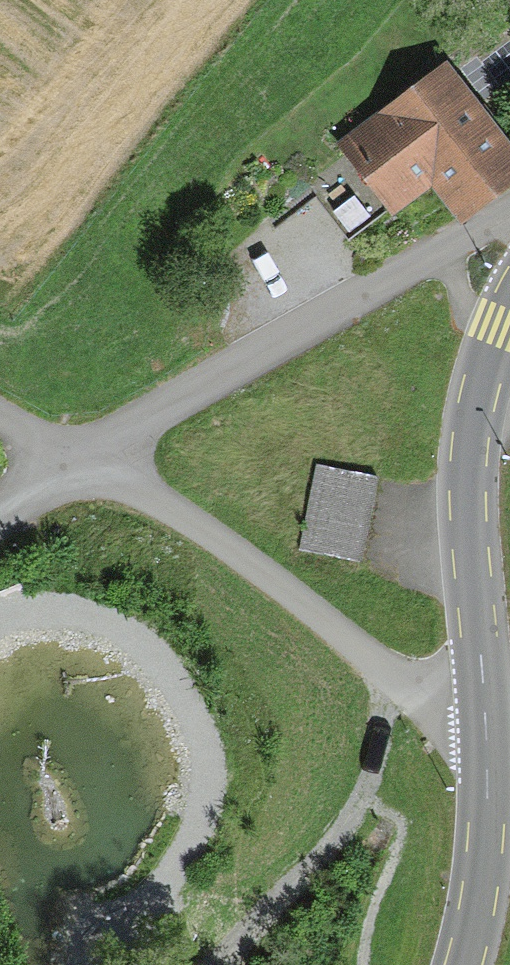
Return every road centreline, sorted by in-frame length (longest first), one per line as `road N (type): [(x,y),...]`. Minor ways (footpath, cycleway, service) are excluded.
road 1 (residential): [(70,451),(509,215)]
road 2 (residential): [(70,451),(179,511),(396,674),(453,708),(486,705)]
road 3 (tertiary): [(486,705),(468,517),(471,414),(509,308)]
road 4 (tertiary): [(465,964),(485,851),(486,705)]

